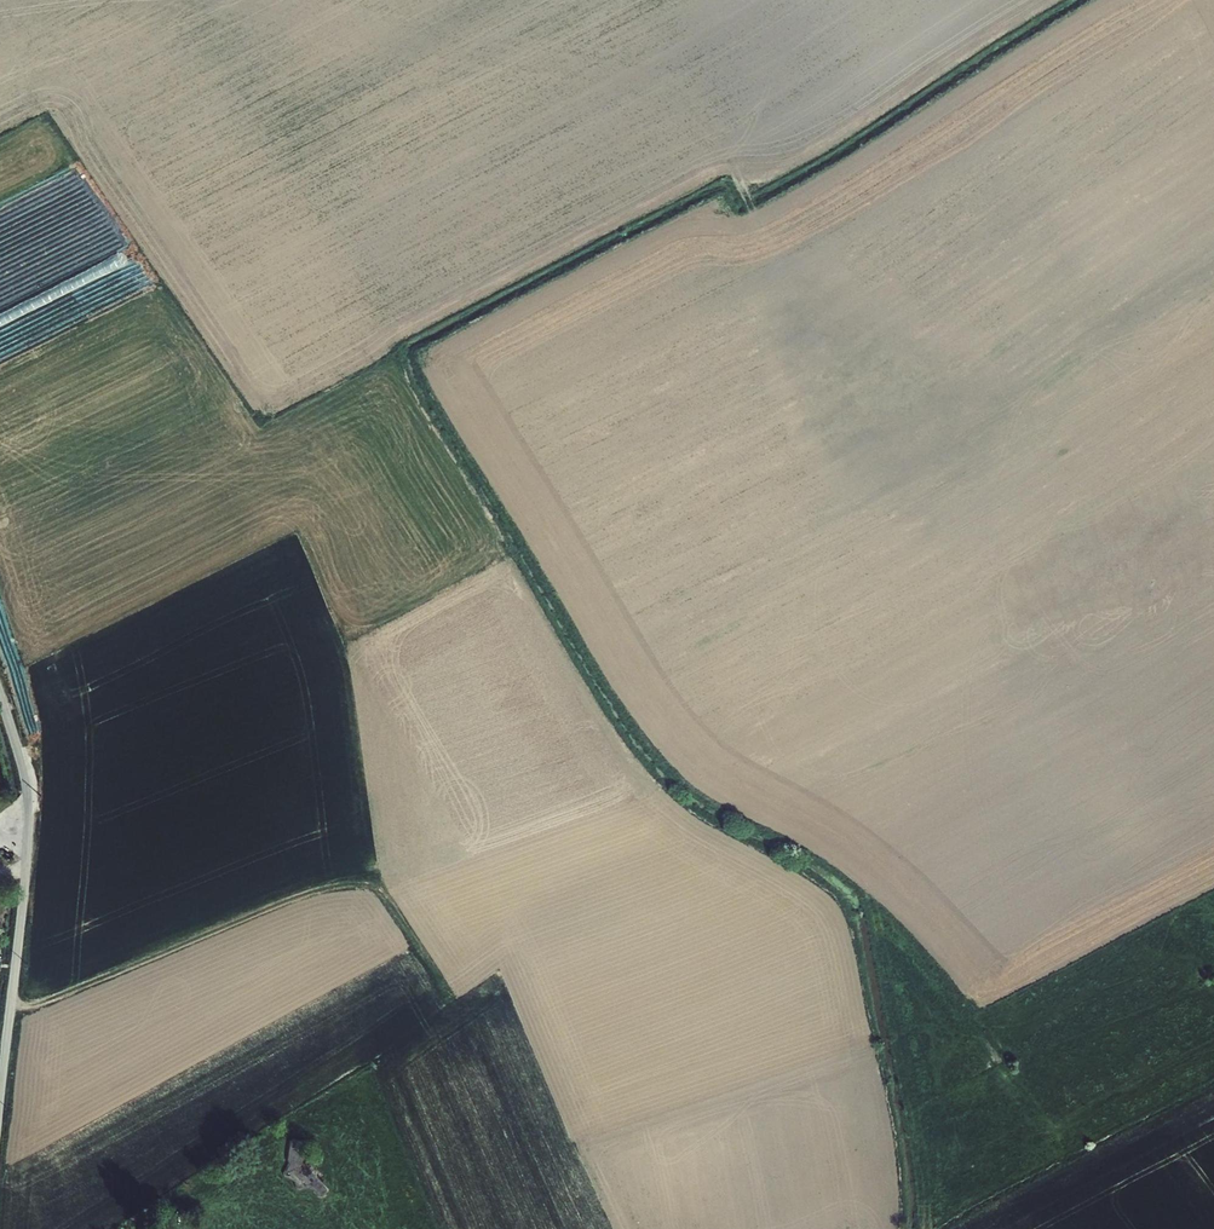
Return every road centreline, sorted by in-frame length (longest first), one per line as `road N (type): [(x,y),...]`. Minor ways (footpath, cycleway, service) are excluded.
road 1 (unclassified): [(0,697),(24,777),(28,831),(0,1103)]

